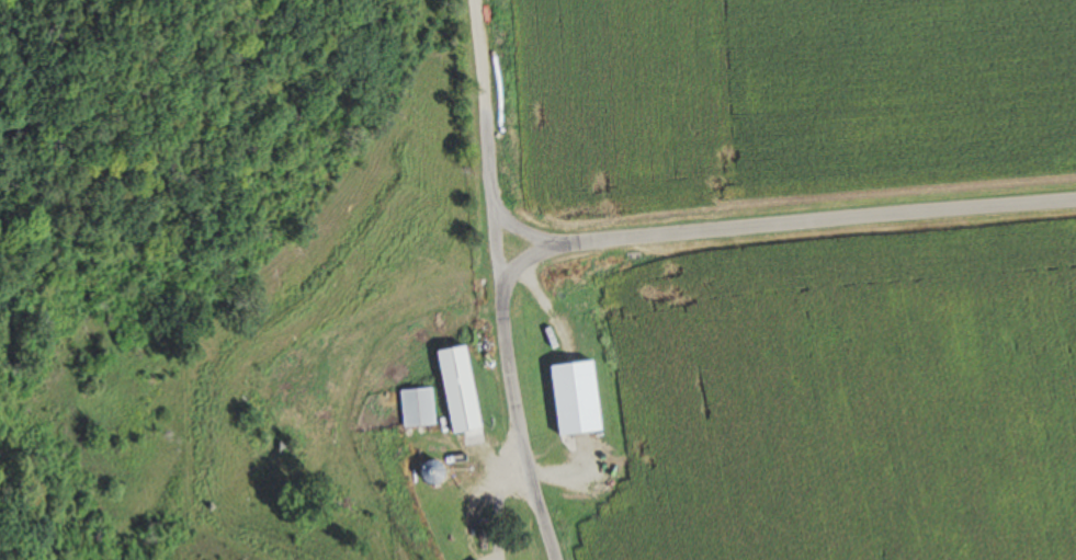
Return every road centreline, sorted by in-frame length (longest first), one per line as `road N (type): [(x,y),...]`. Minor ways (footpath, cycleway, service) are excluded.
road 1 (residential): [(494,255),(1075,201)]
road 2 (residential): [(553,559),(511,413),(494,255)]
road 3 (residential): [(494,255),(472,0)]

